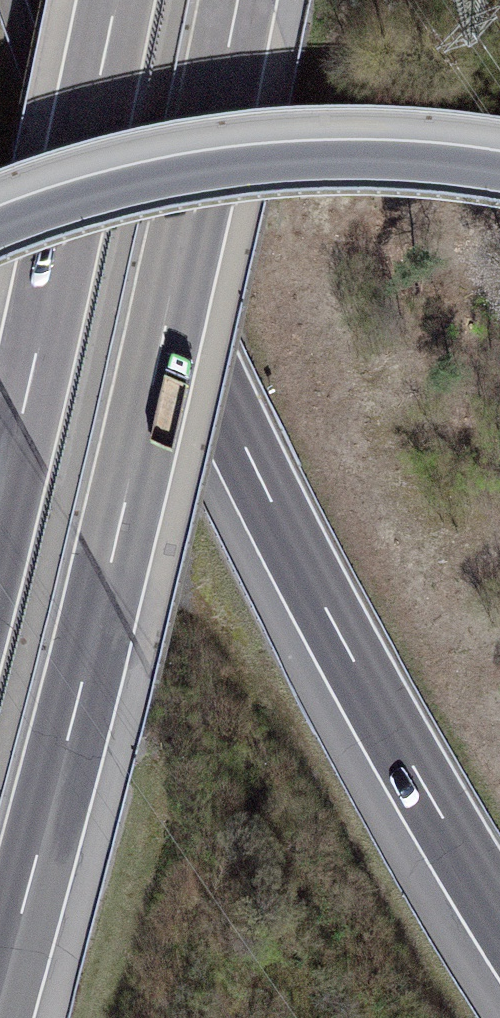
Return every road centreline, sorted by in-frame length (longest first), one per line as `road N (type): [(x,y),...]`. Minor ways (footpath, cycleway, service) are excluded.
road 1 (motorway): [(0,1003),(107,591),(239,0)]
road 2 (motorway): [(59,0),(114,157),(261,478),(499,915)]
road 3 (motorway): [(114,0),(0,514)]
road 4 (motorway): [(499,170),(383,159),(225,165),(104,191),(0,226)]

